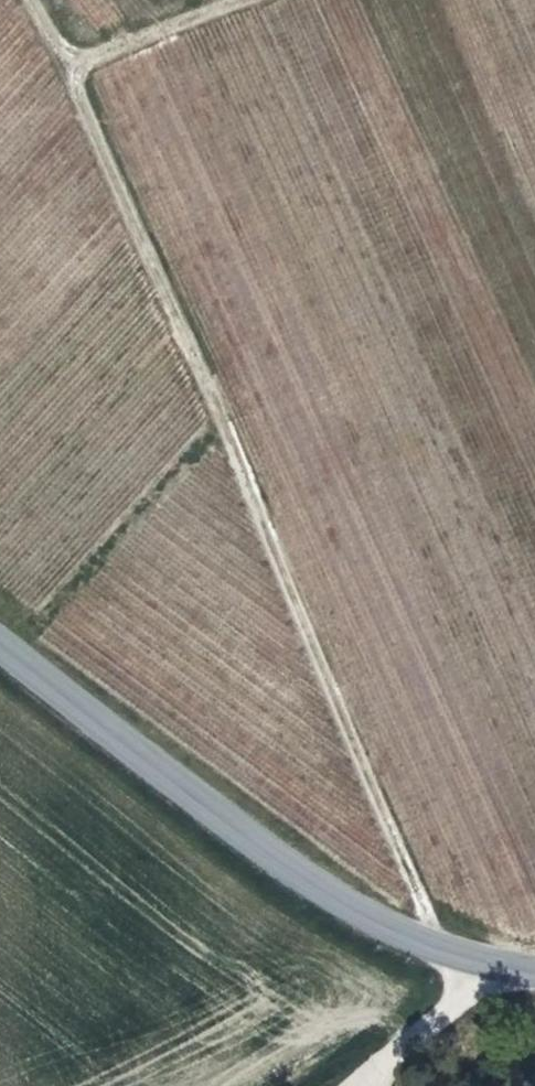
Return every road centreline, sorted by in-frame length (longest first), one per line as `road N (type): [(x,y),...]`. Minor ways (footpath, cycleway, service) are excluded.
road 1 (track): [(40,0),(79,72),(285,583),(404,851),(433,941)]
road 2 (tertiary): [(0,641),(240,827),(388,925),(497,963),(534,966)]
road 3 (track): [(252,0),(79,72)]
road 4 (track): [(459,950),(457,1005),(366,1079),(368,1085)]

